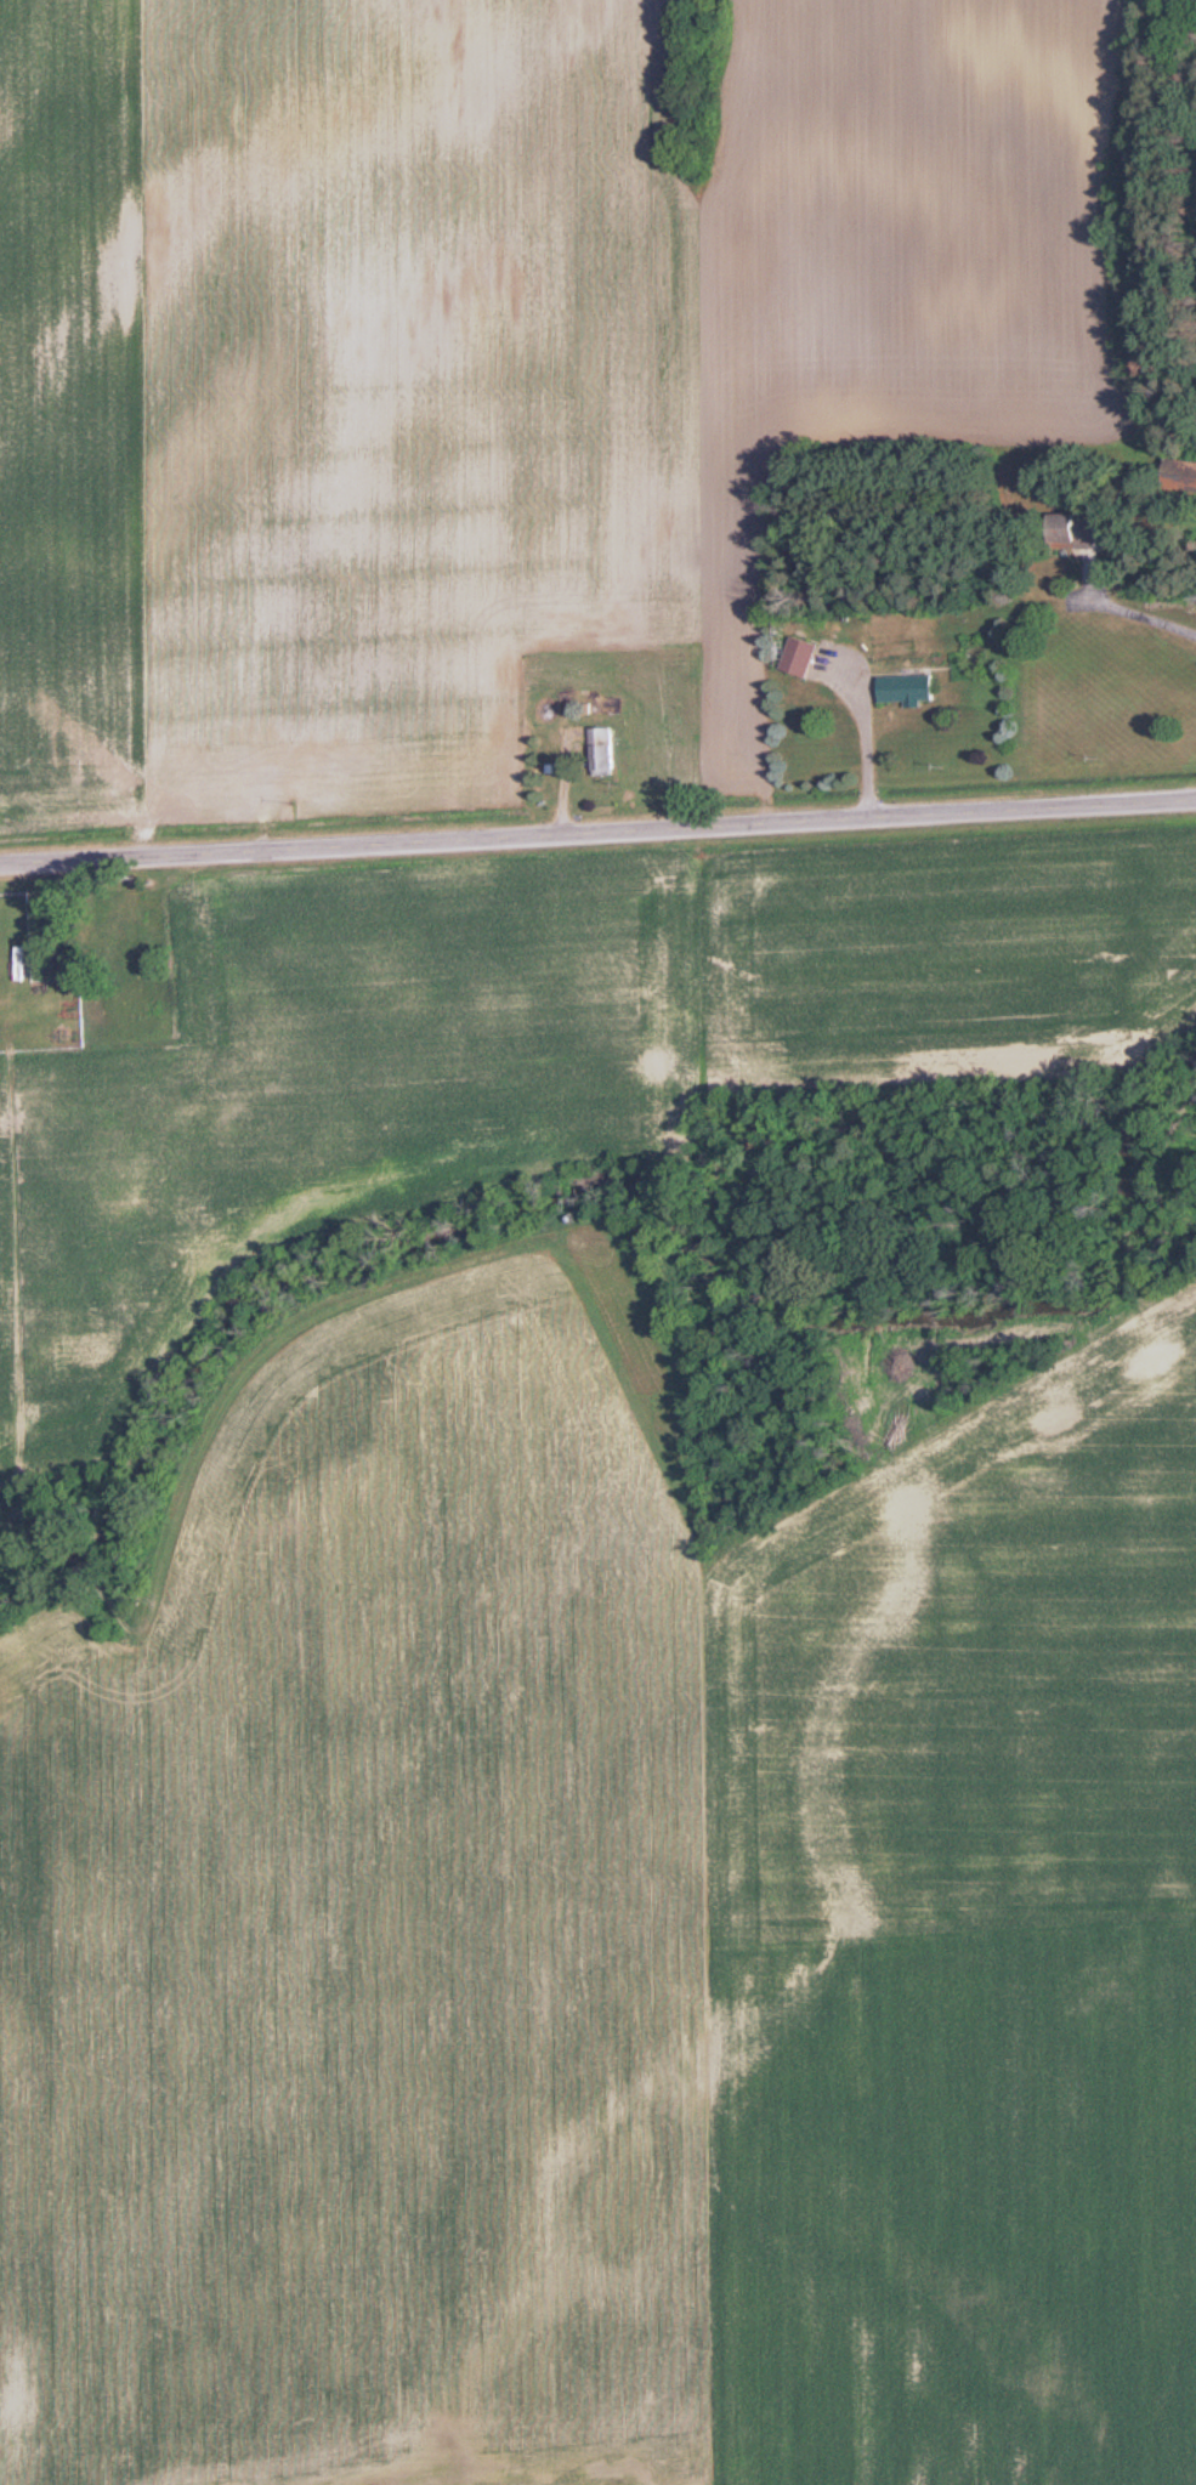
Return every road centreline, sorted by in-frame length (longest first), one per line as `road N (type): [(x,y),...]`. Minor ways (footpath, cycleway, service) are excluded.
road 1 (tertiary): [(0,868),(1195,802)]

